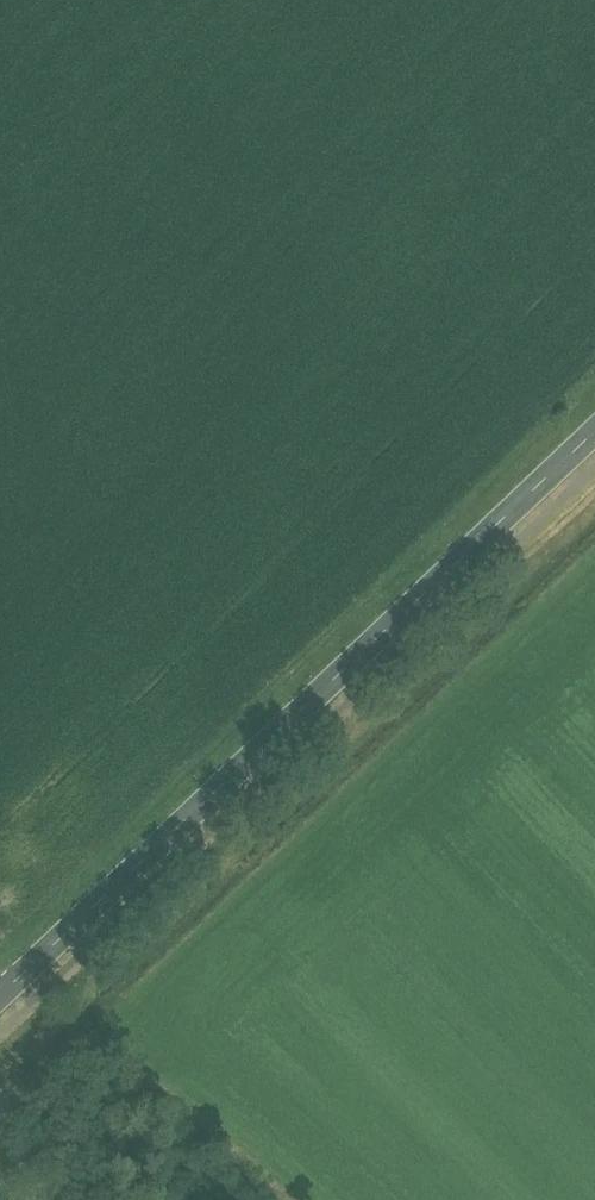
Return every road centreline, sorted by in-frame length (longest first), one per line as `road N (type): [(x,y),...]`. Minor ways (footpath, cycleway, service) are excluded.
road 1 (tertiary): [(594,427),(0,991)]
road 2 (unclassified): [(53,1199),(0,1089)]

